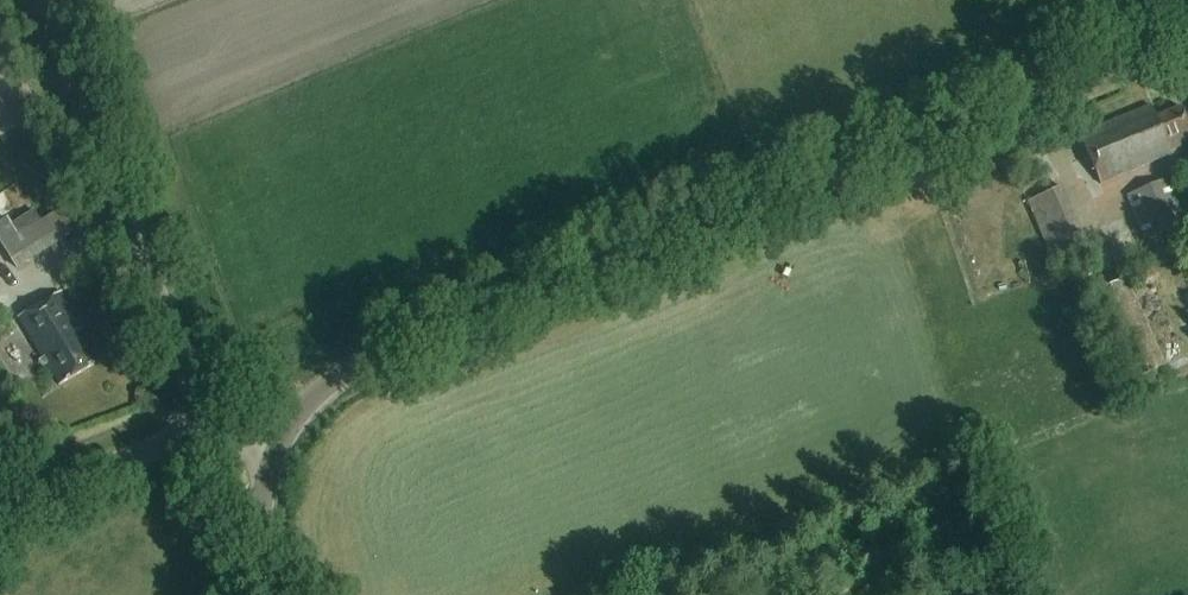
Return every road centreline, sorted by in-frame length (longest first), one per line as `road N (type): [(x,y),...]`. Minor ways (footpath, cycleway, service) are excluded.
road 1 (tertiary): [(277,443),(336,378),(1187,38)]
road 2 (unclassified): [(200,424),(45,0)]
road 3 (tertiary): [(0,516),(200,424)]
road 4 (tertiary): [(279,594),(263,552),(261,516),(277,443)]

